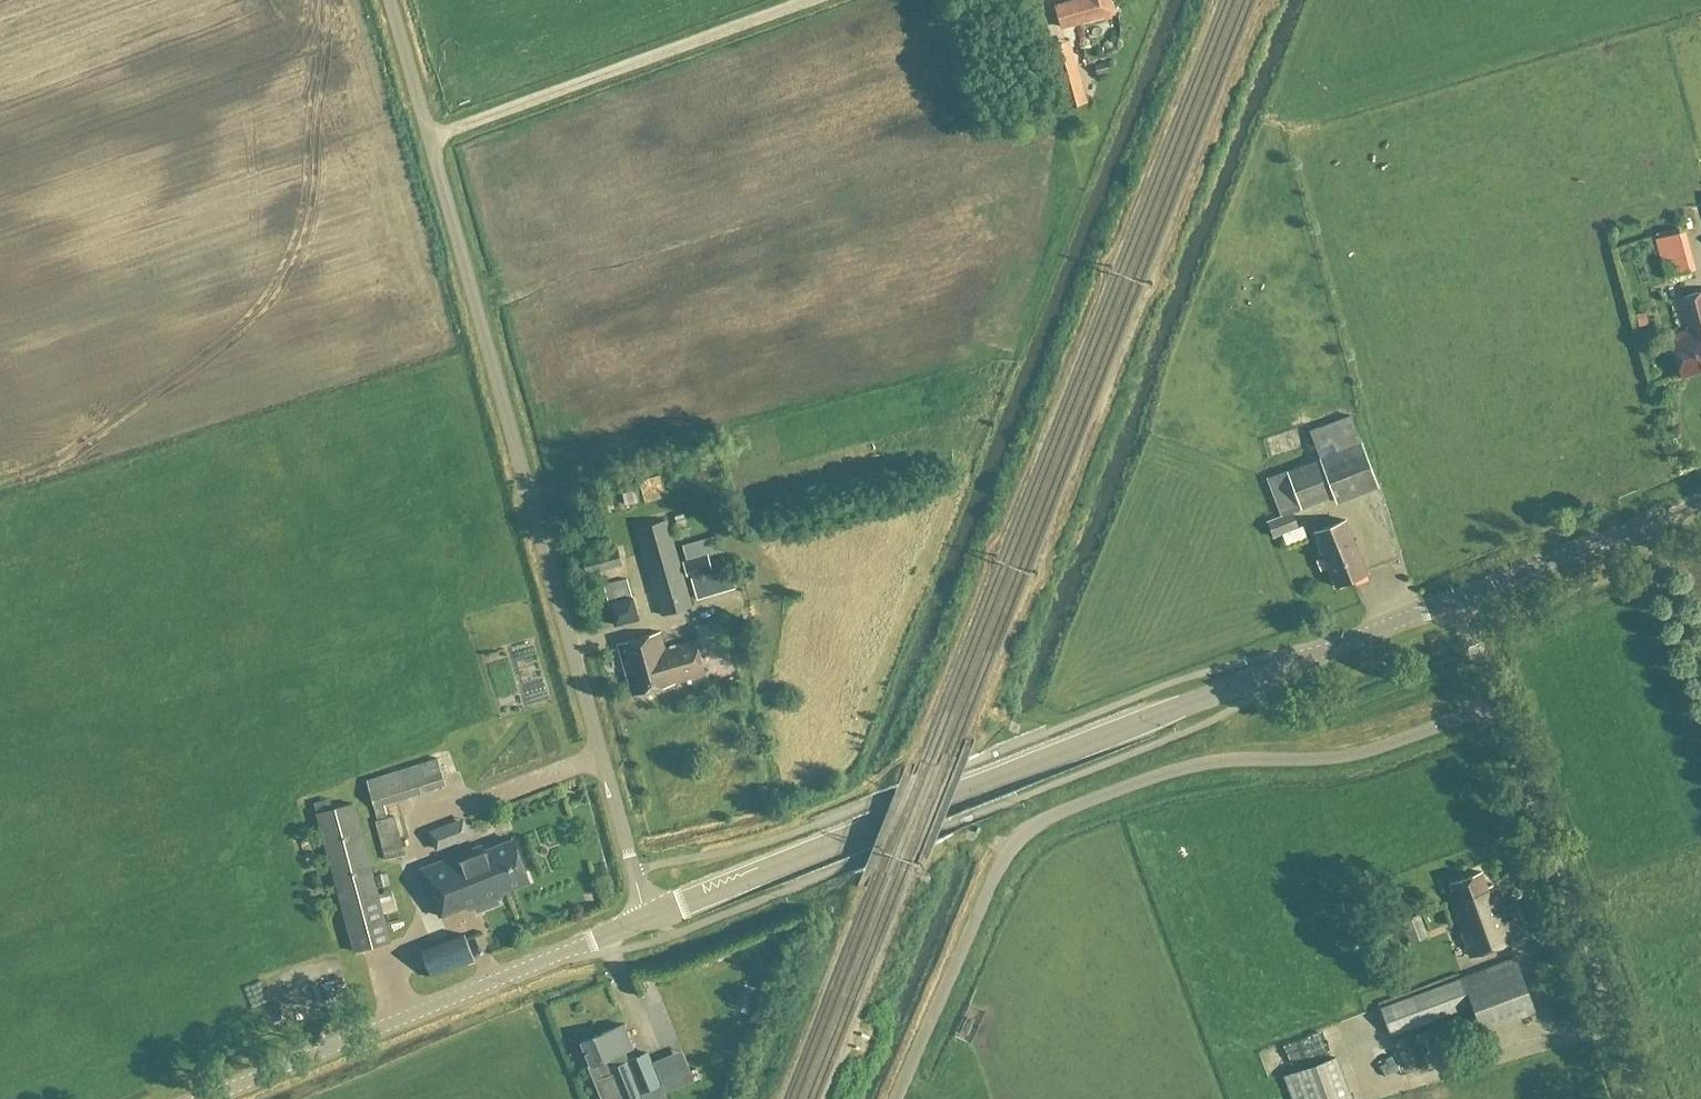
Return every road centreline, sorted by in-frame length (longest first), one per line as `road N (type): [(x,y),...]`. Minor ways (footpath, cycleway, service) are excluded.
road 1 (unclassified): [(645,921),(387,0)]
road 2 (unclassified): [(645,921),(1459,602)]
road 3 (unclassified): [(897,1098),(1006,853),(1032,826),(1197,765),(1335,760),(1495,704)]
road 4 (unclassified): [(207,1098),(645,921)]
road 5 (unclassified): [(1641,1098),(1495,704)]
road 6 (track): [(818,0),(427,140)]
road 7 (unclassified): [(1459,602),(1700,507)]

